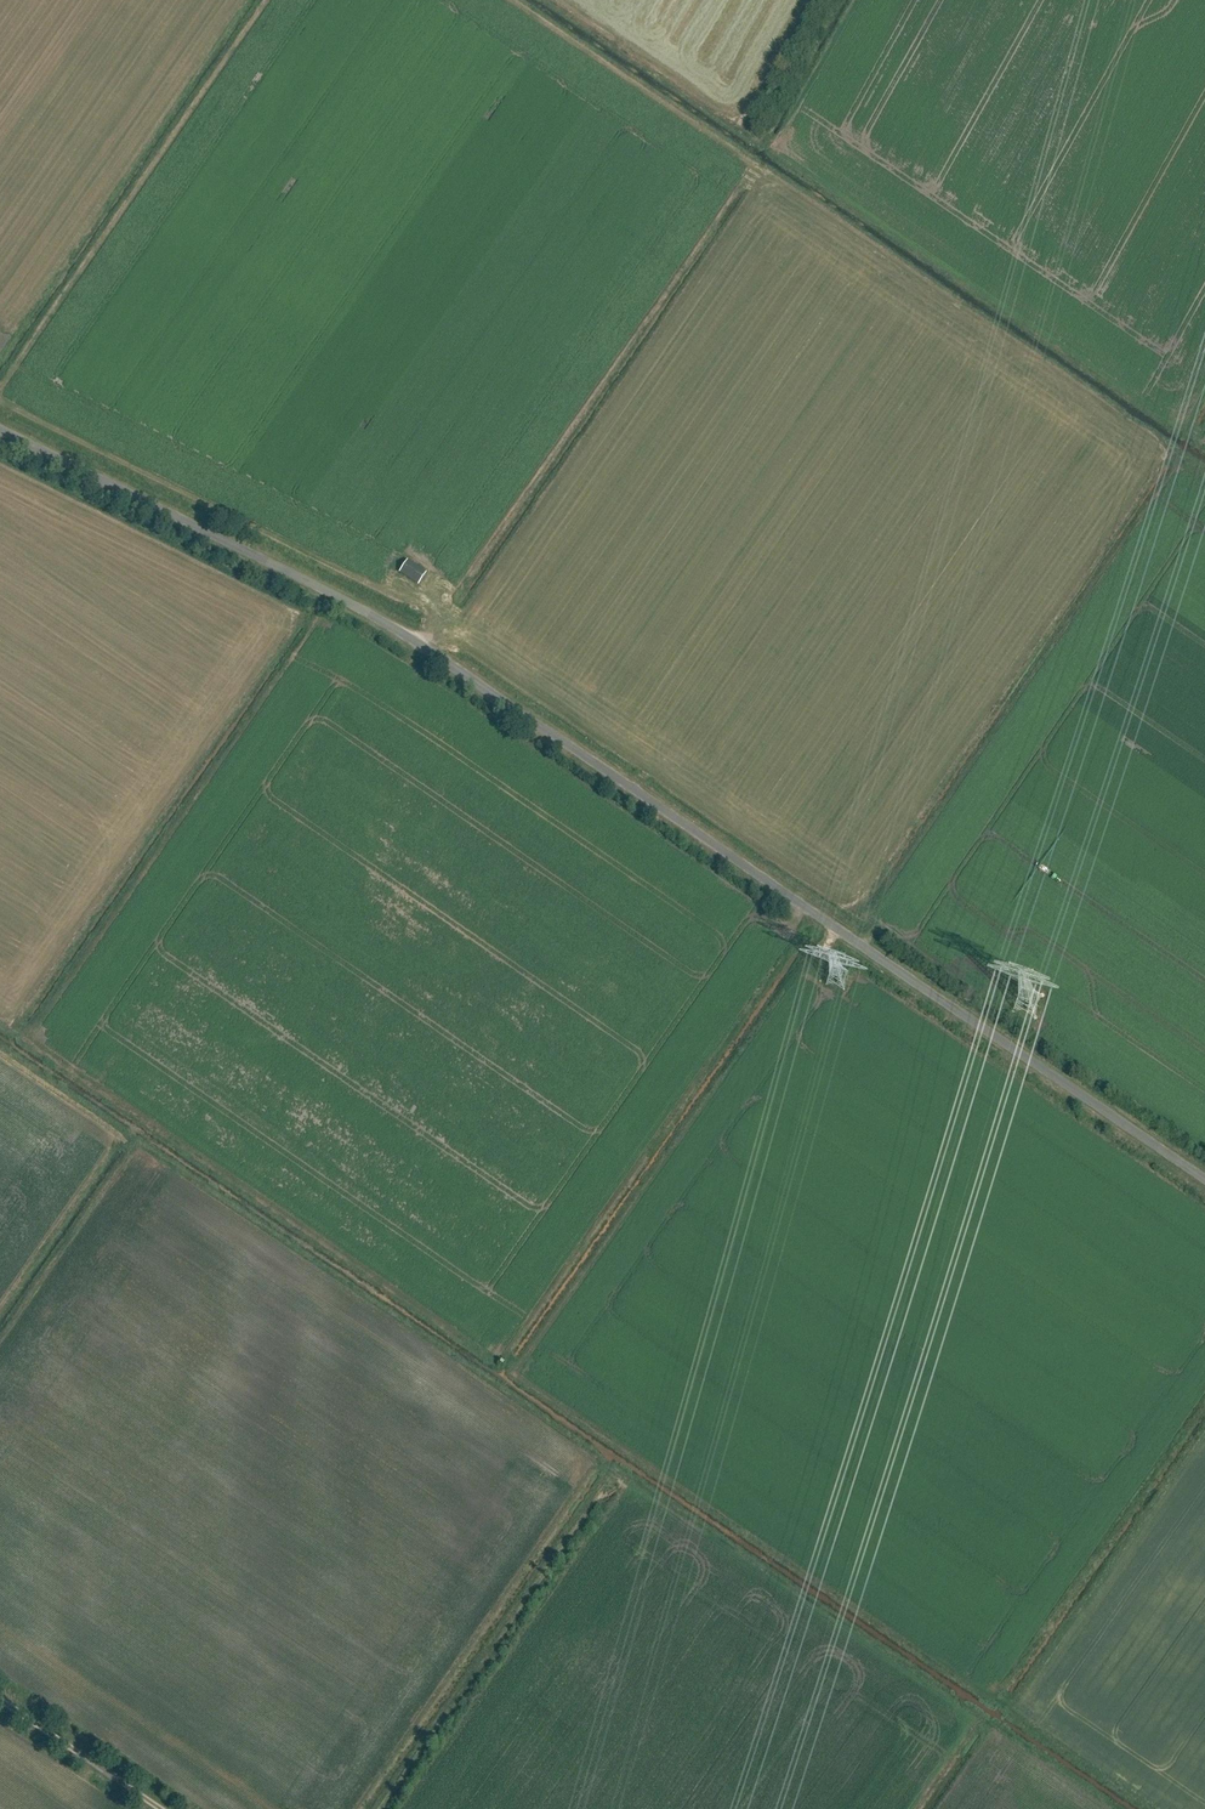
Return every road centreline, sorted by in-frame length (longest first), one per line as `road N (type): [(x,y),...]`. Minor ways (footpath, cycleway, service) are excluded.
road 1 (unclassified): [(1204,1180),(417,643),(317,585),(0,431)]
road 2 (track): [(0,1700),(159,1808)]

